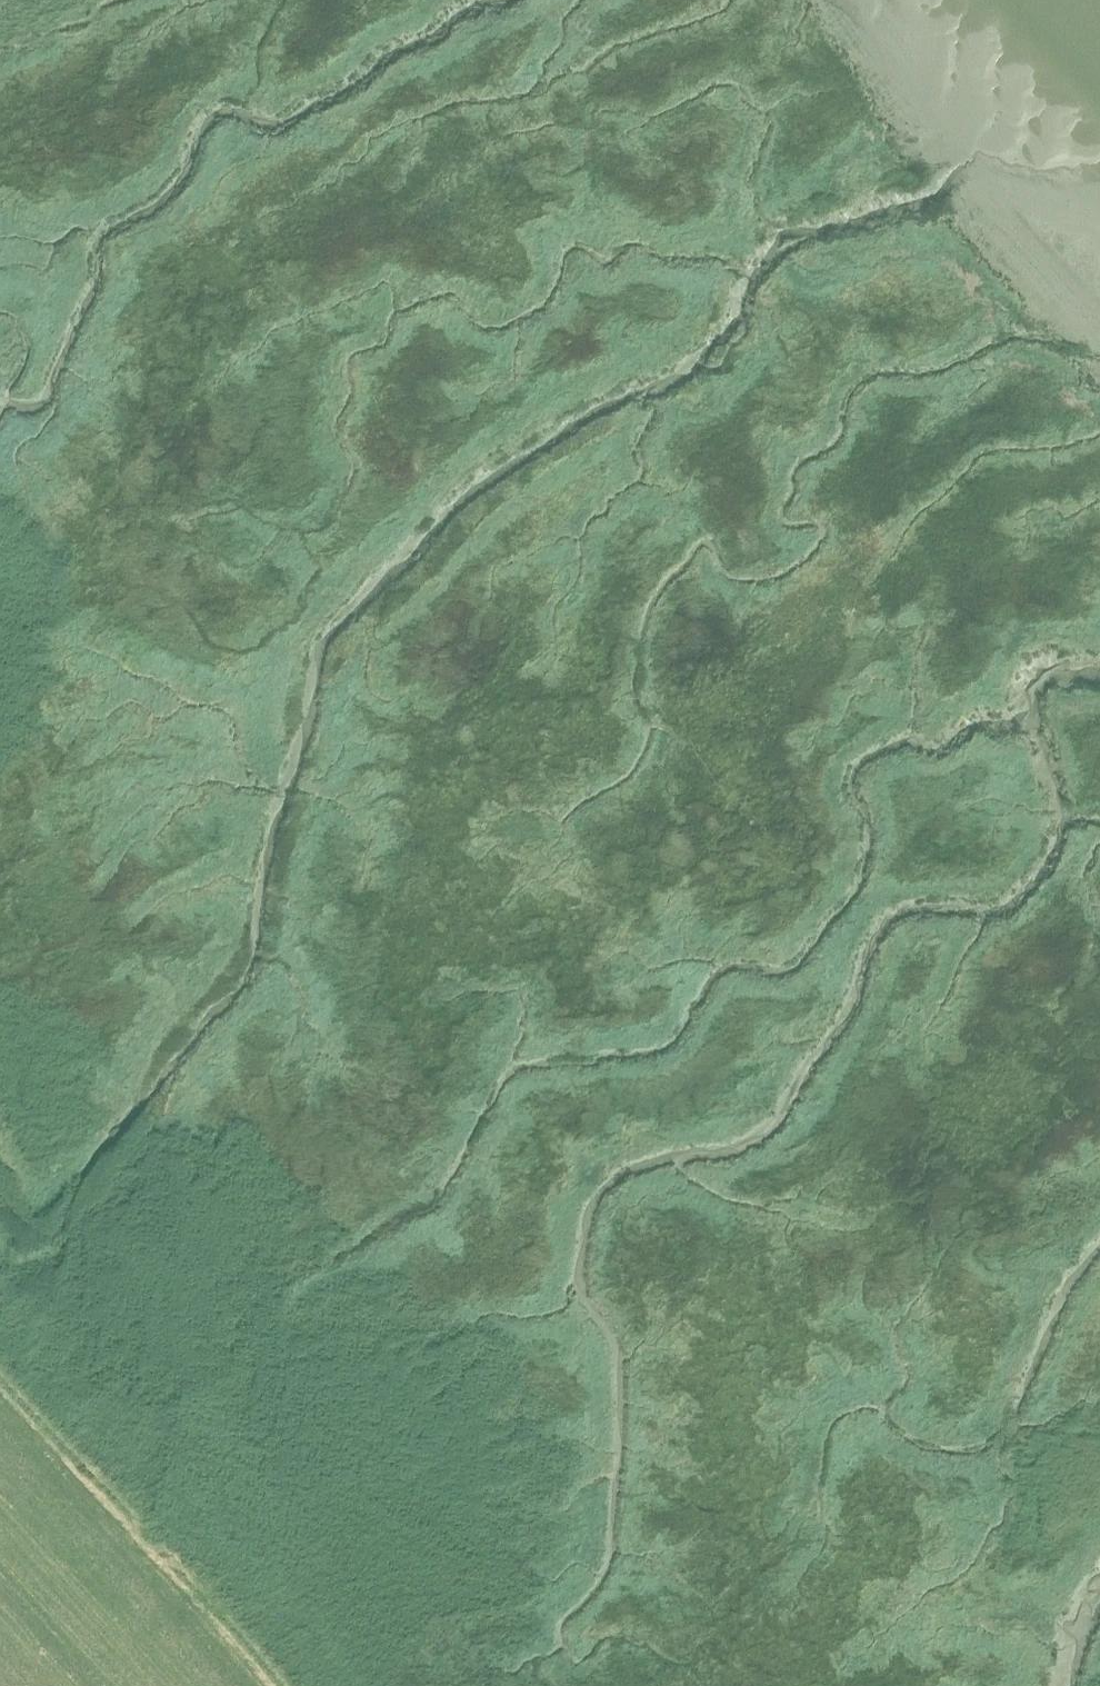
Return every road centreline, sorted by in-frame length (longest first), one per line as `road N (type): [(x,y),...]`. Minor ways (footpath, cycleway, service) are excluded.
road 1 (track): [(118,1685),(0,1559)]

